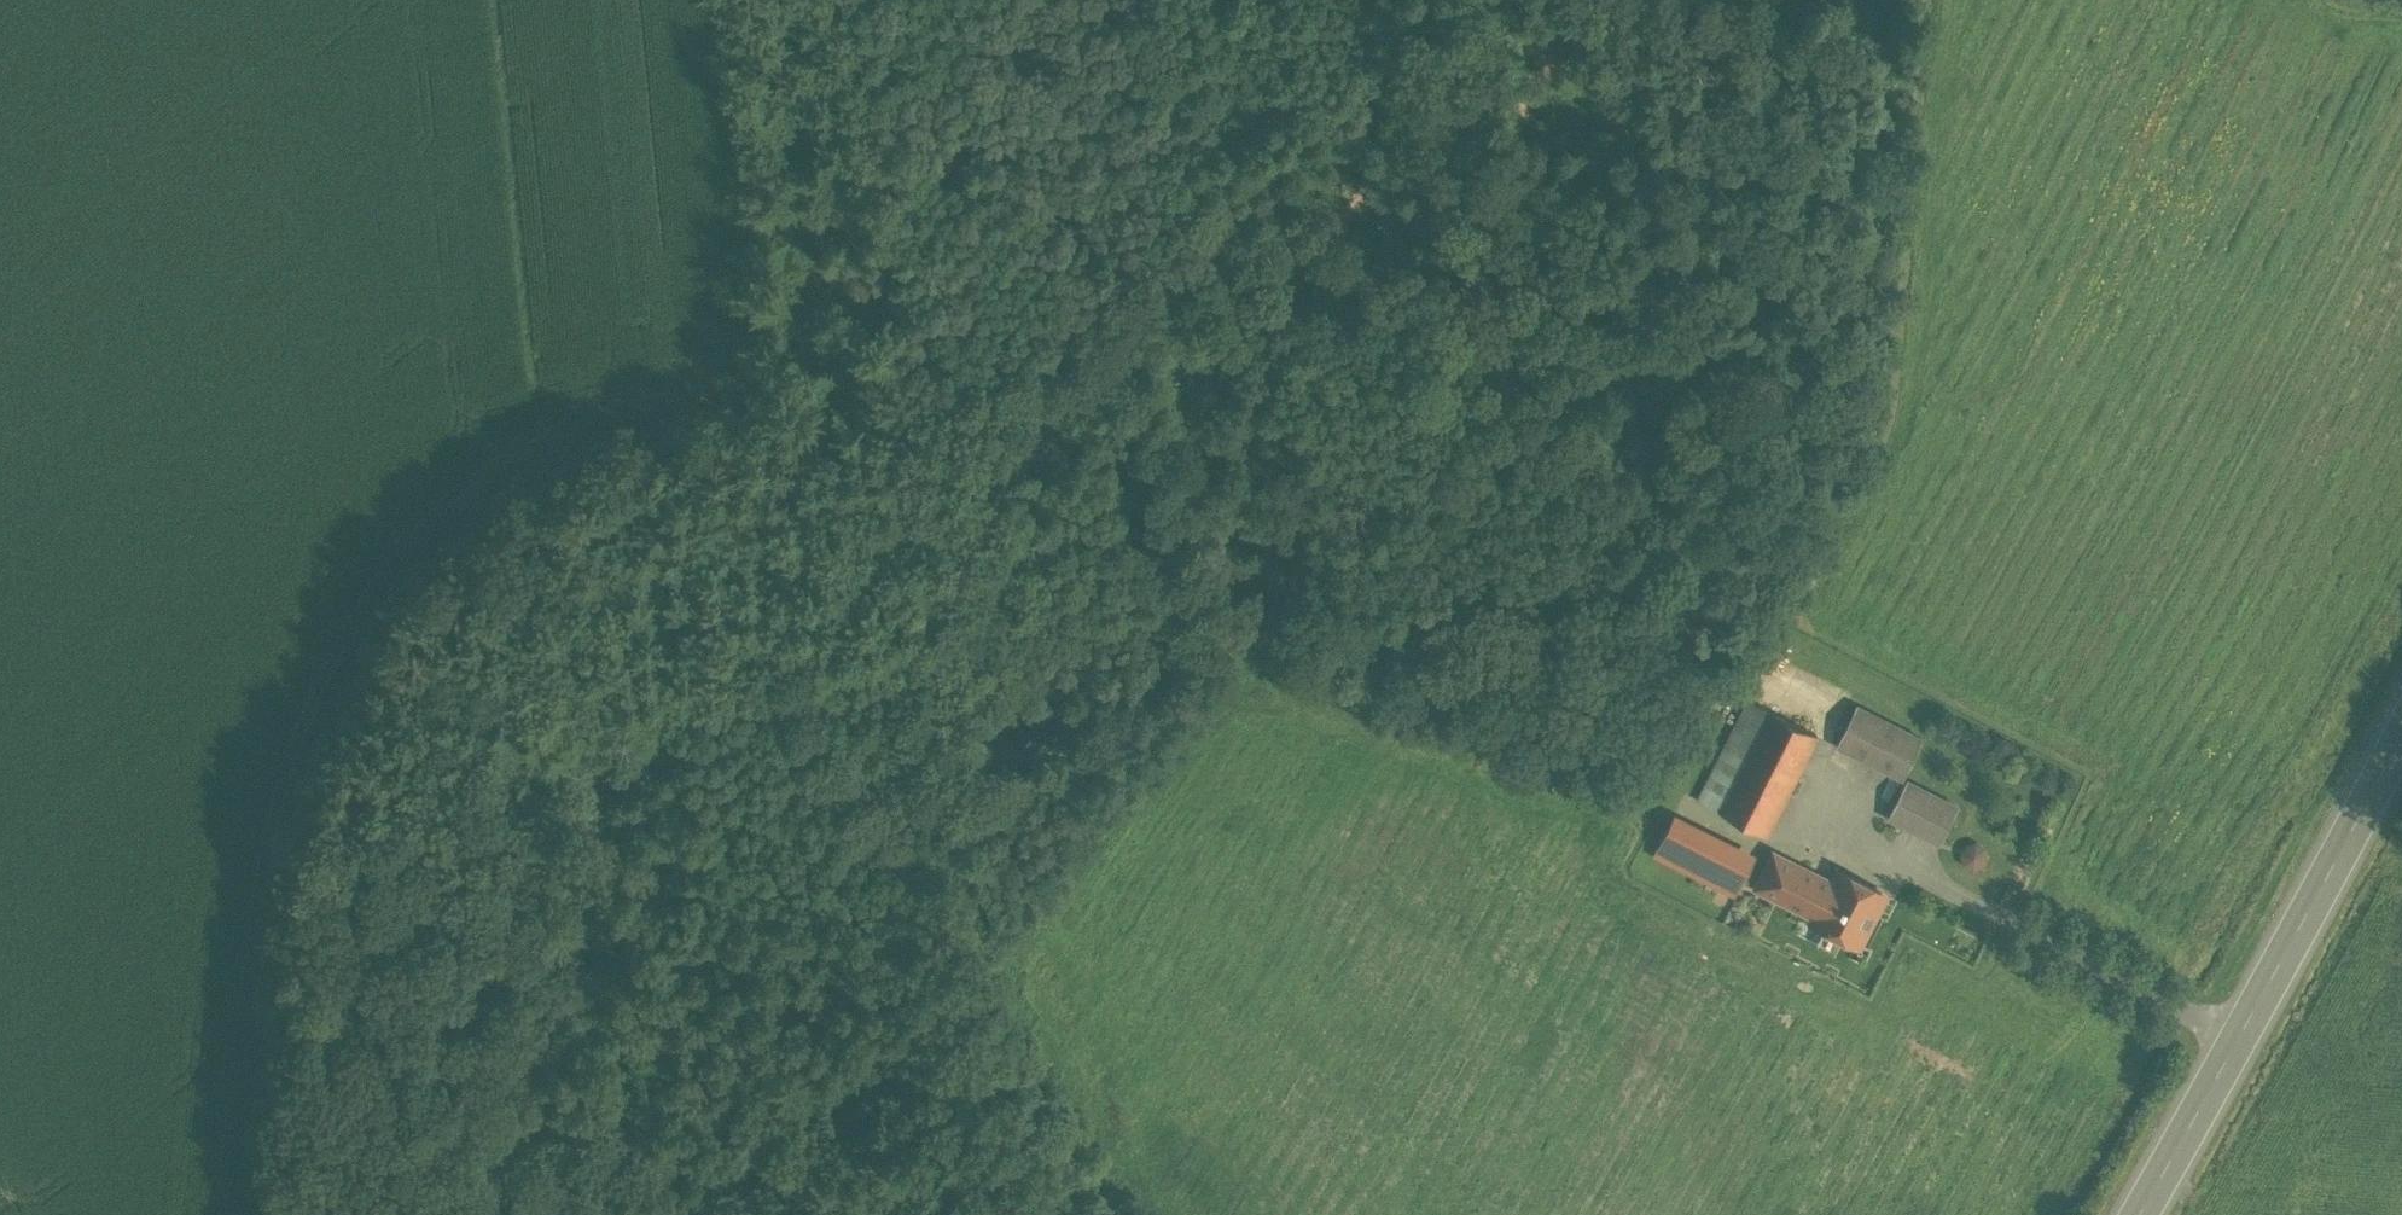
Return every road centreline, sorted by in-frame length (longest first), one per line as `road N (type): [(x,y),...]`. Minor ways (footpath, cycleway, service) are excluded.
road 1 (secondary): [(2401,738),(2141,1214)]

